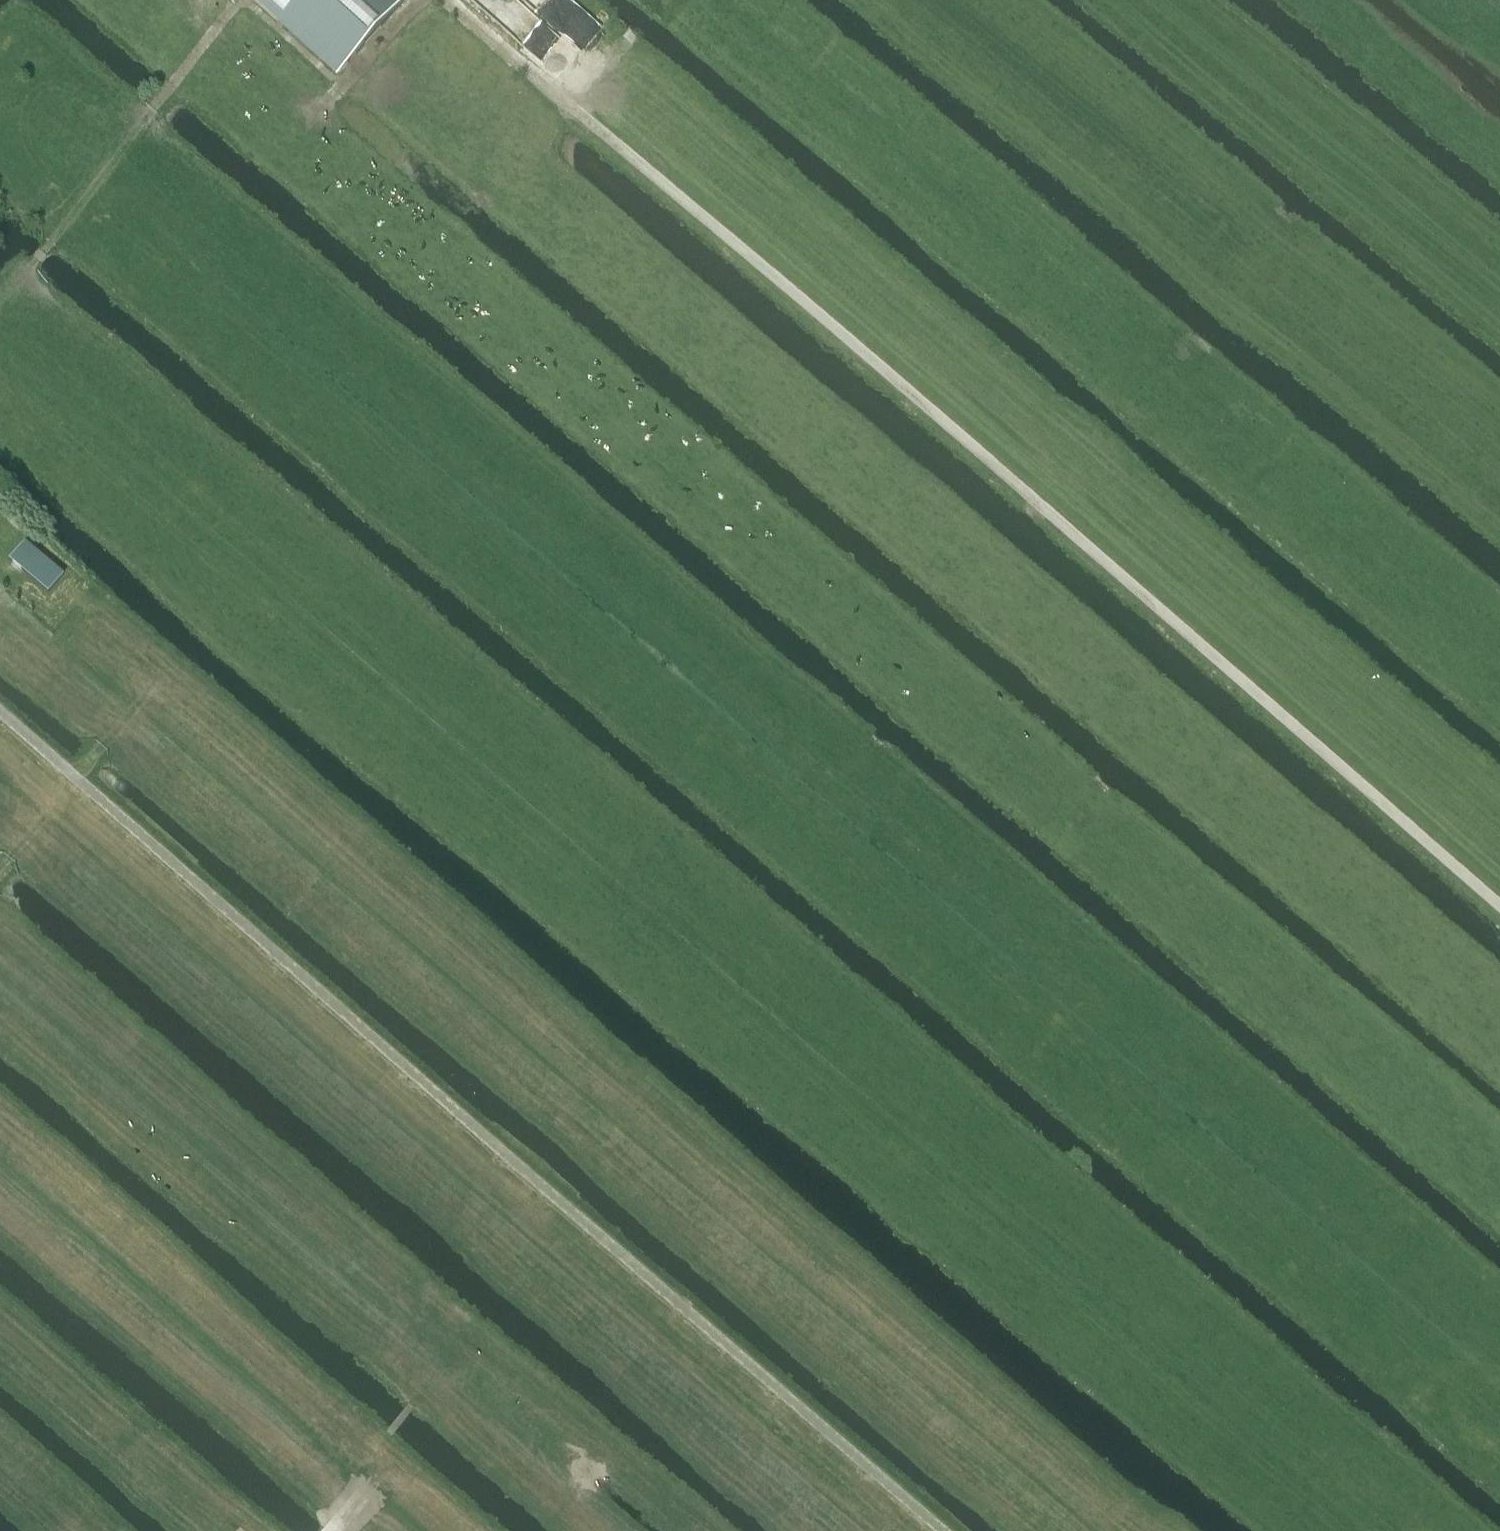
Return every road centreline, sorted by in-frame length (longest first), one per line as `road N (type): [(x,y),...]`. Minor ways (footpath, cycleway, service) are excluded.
road 1 (track): [(450,0),(1499,902)]
road 2 (track): [(942,1530),(0,711)]

